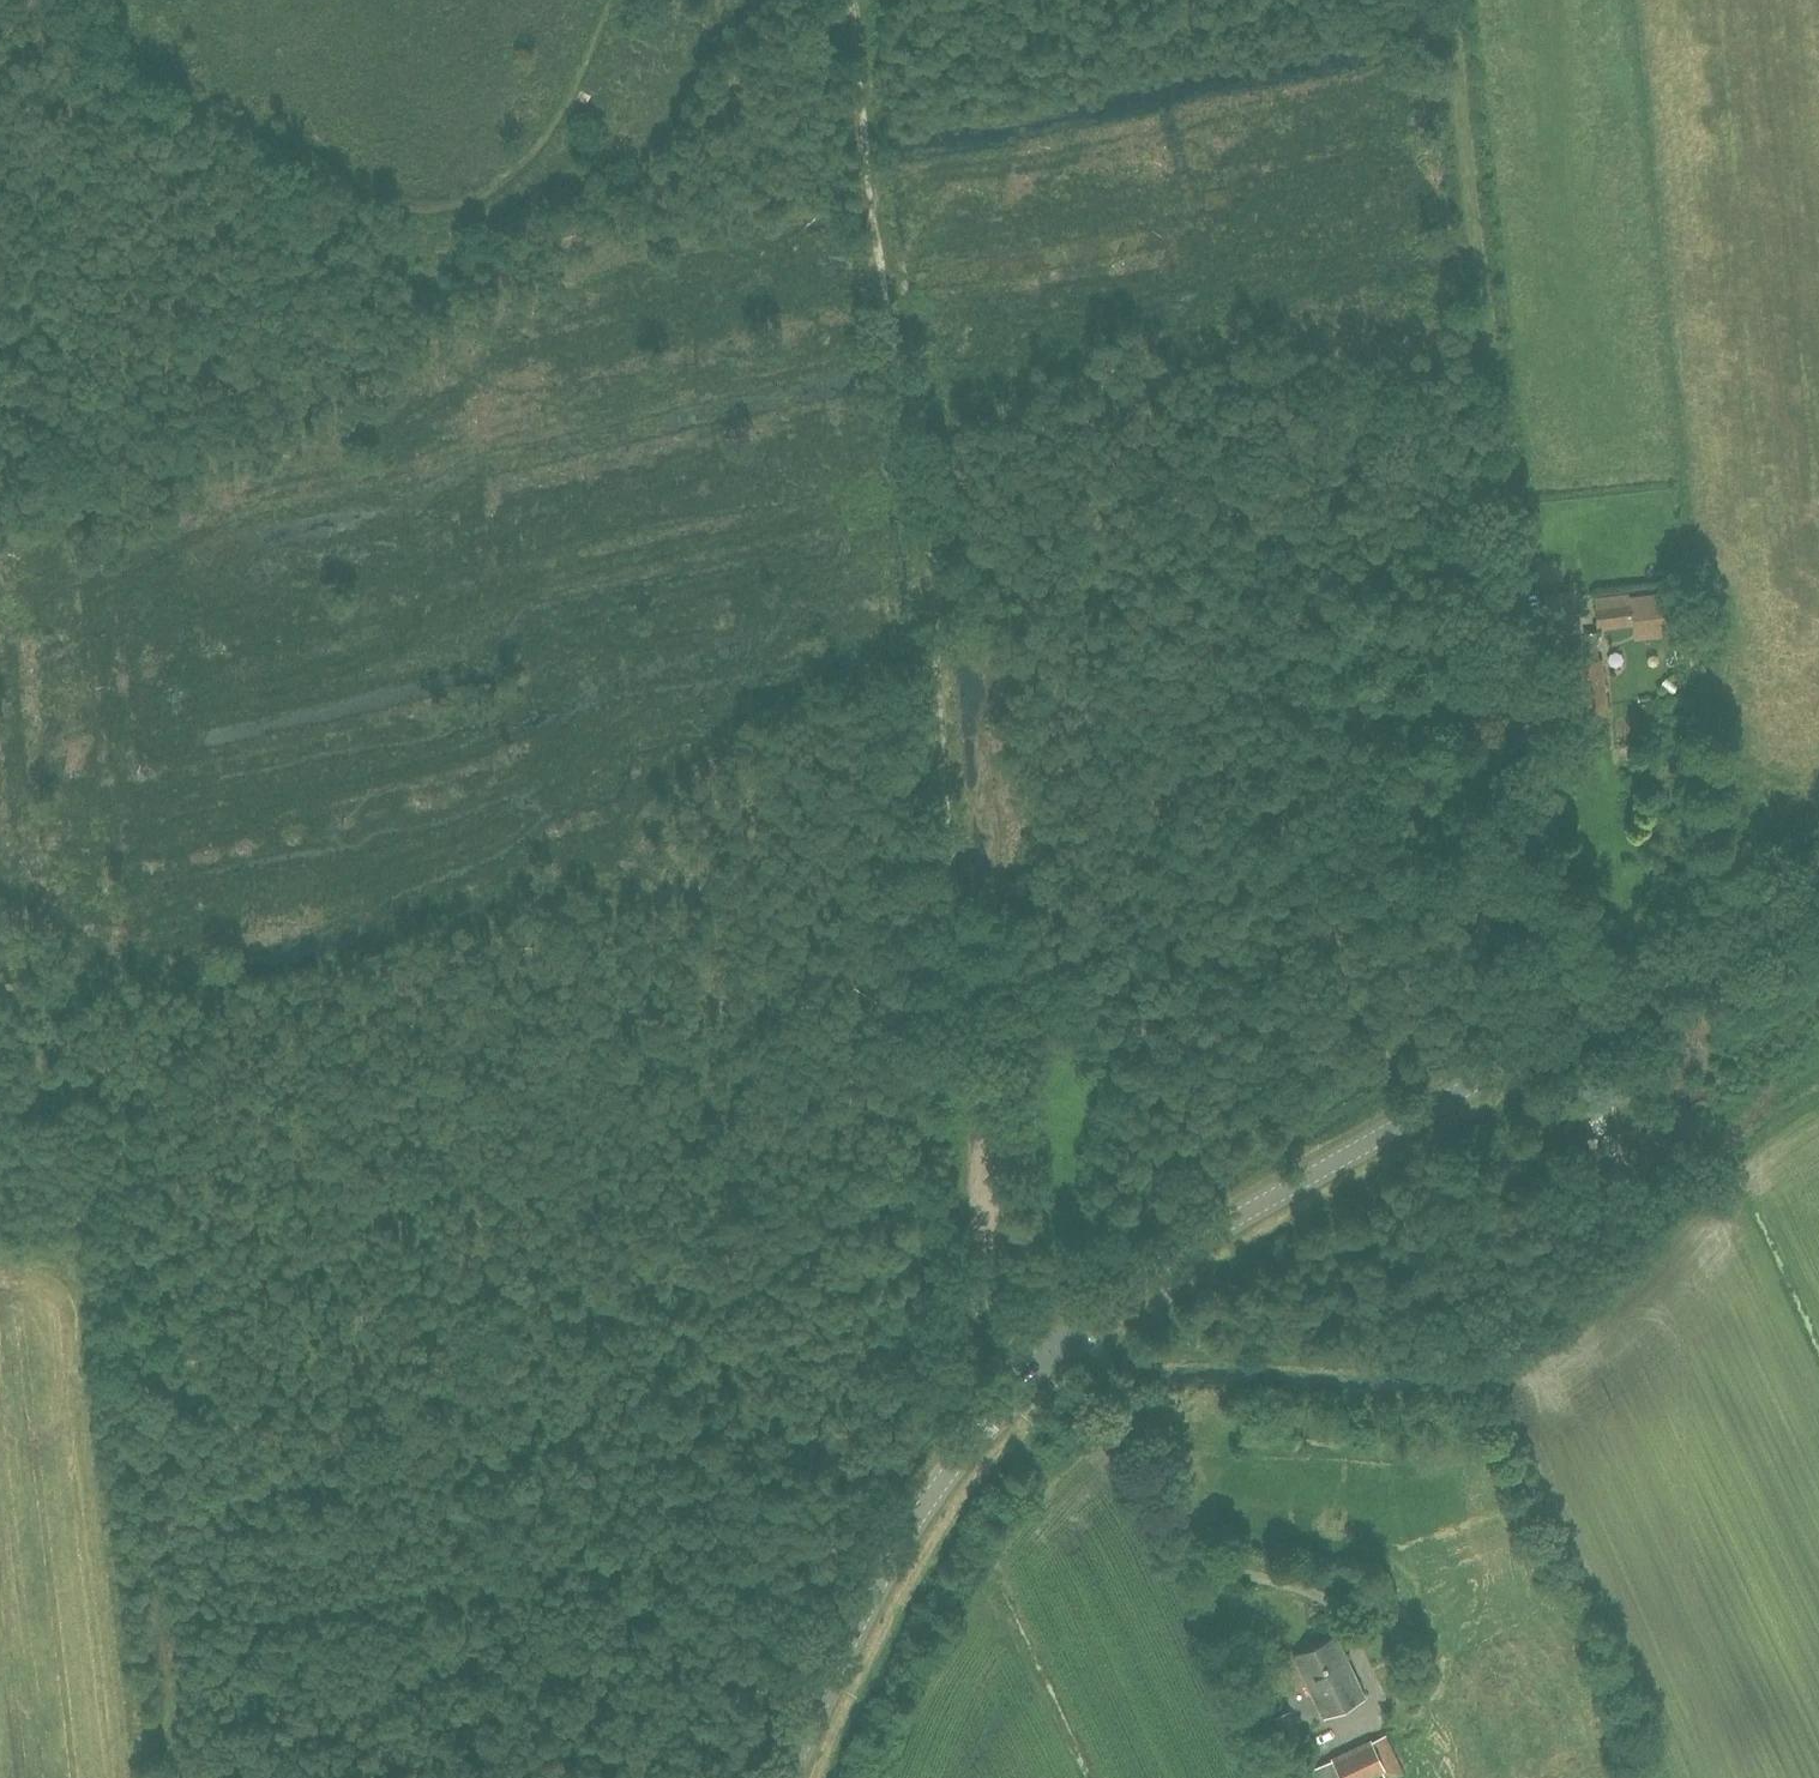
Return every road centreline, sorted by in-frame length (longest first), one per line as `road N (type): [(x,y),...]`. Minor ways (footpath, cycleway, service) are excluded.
road 1 (tertiary): [(791,1777),(869,1601),(934,1492),(1078,1331),(1161,1267),(1388,1125),(1818,890)]
road 2 (track): [(1039,1368),(1015,1347),(994,1309),(972,1084)]

